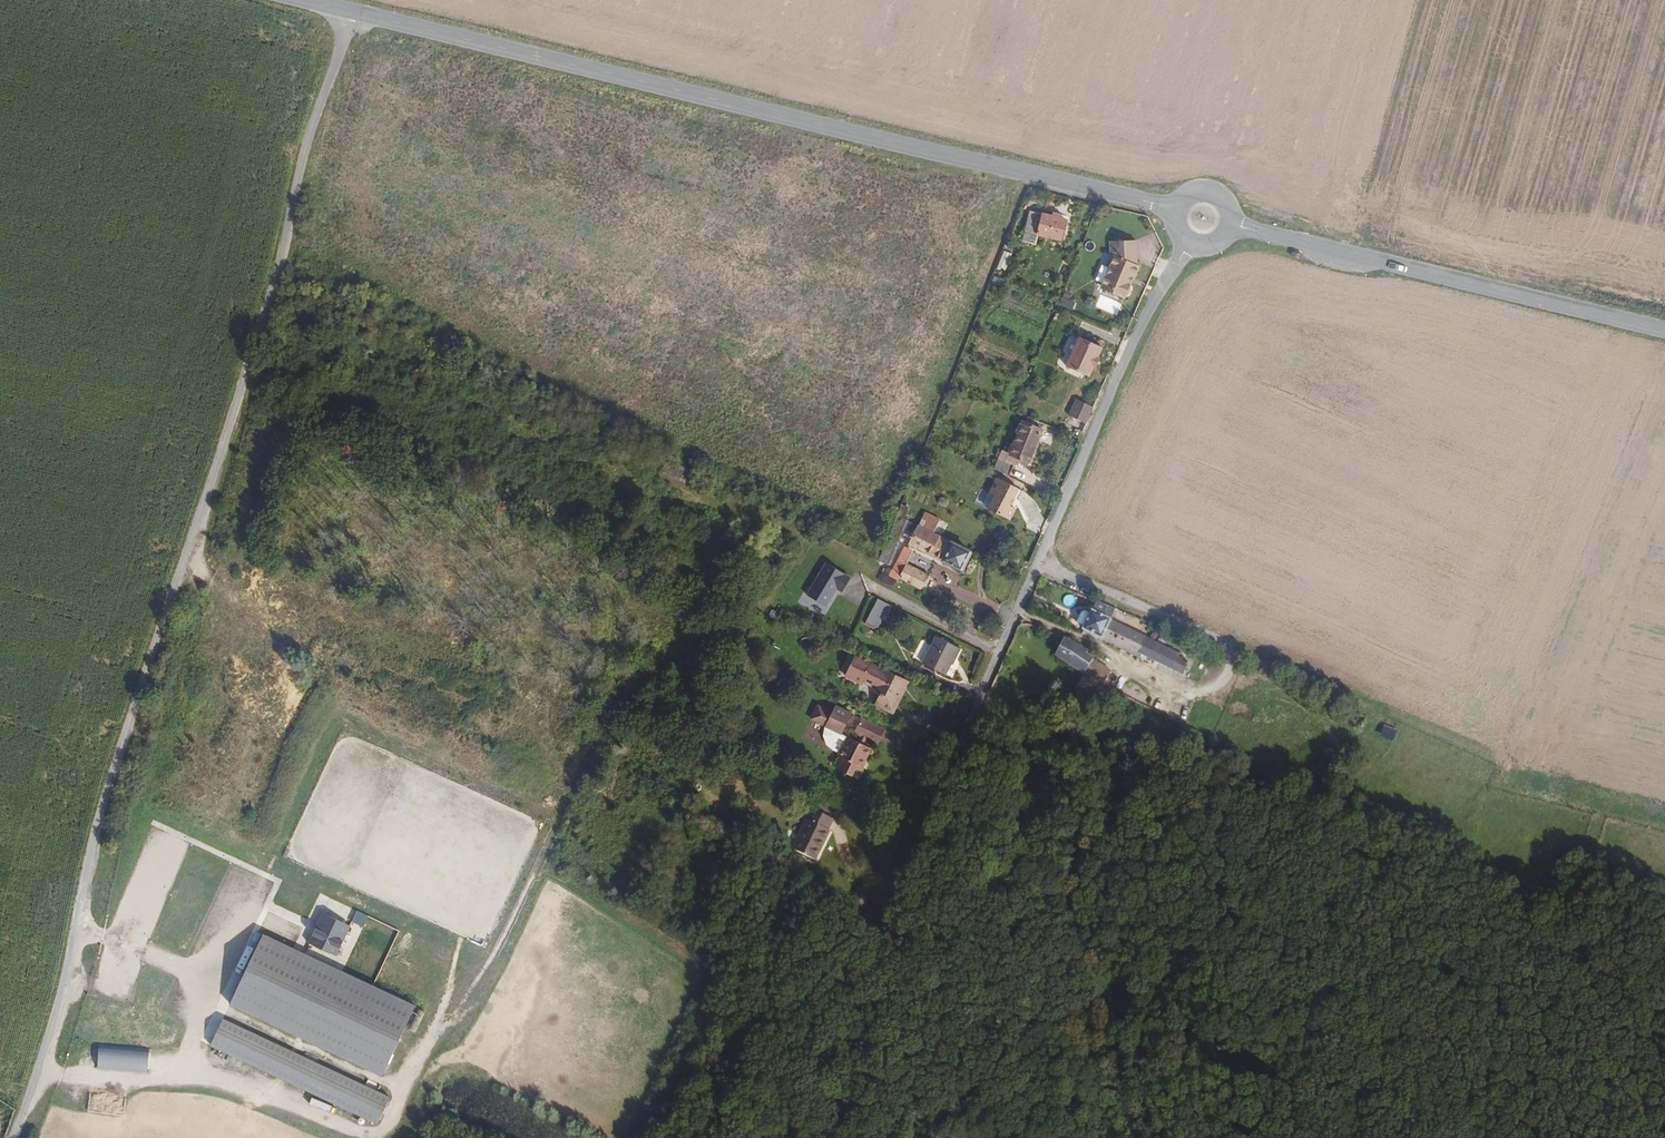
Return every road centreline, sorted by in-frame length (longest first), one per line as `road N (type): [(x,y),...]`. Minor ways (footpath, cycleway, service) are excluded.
road 1 (track): [(1116,1137),(1095,867),(1031,797),(940,795),(996,758),(1120,722),(1195,732),(1247,763),(1286,806),(1339,977),(1369,1043),(1461,1137)]
road 2 (unclassified): [(11,1137),(66,974),(112,774),(266,314),(301,163),(345,35),(363,16)]
road 3 (tertiary): [(1174,211),(363,16)]
road 4 (residential): [(1000,651),(872,960),(866,1137)]
road 5 (tertiary): [(1664,329),(1229,225)]
road 6 (residential): [(1191,246),(1134,341),(1042,550)]
road 7 (residential): [(1042,550),(1053,576),(1220,644)]
road 8 (residential): [(1000,651),(875,590)]

